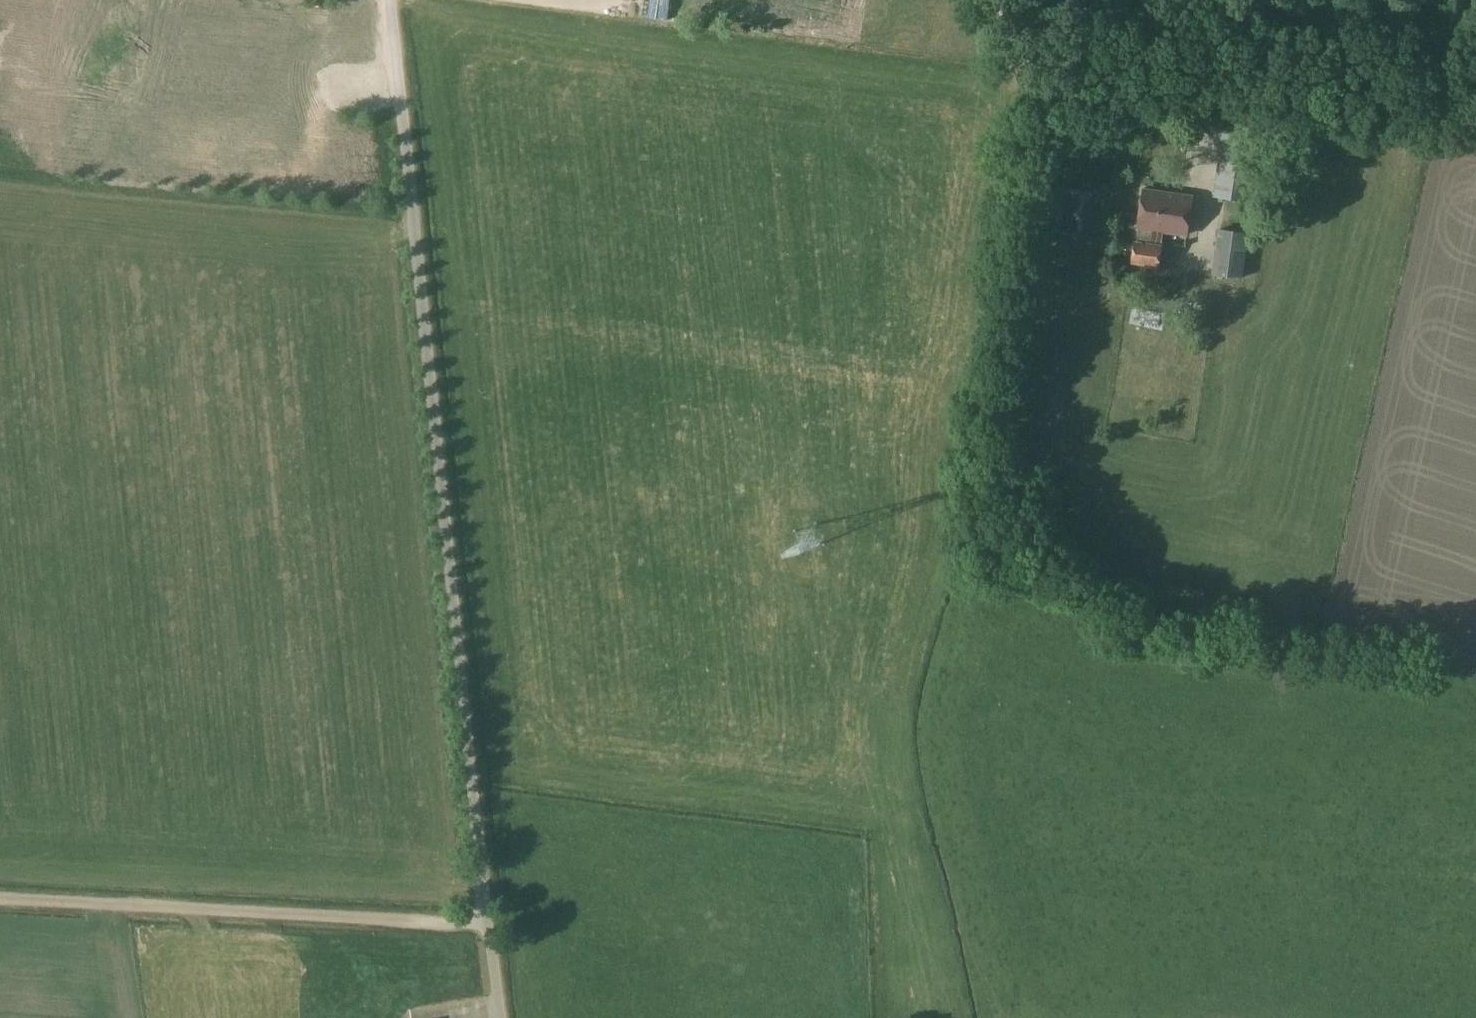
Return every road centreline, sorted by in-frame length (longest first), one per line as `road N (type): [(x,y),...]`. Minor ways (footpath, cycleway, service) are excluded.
road 1 (track): [(490,929),(0,910)]

